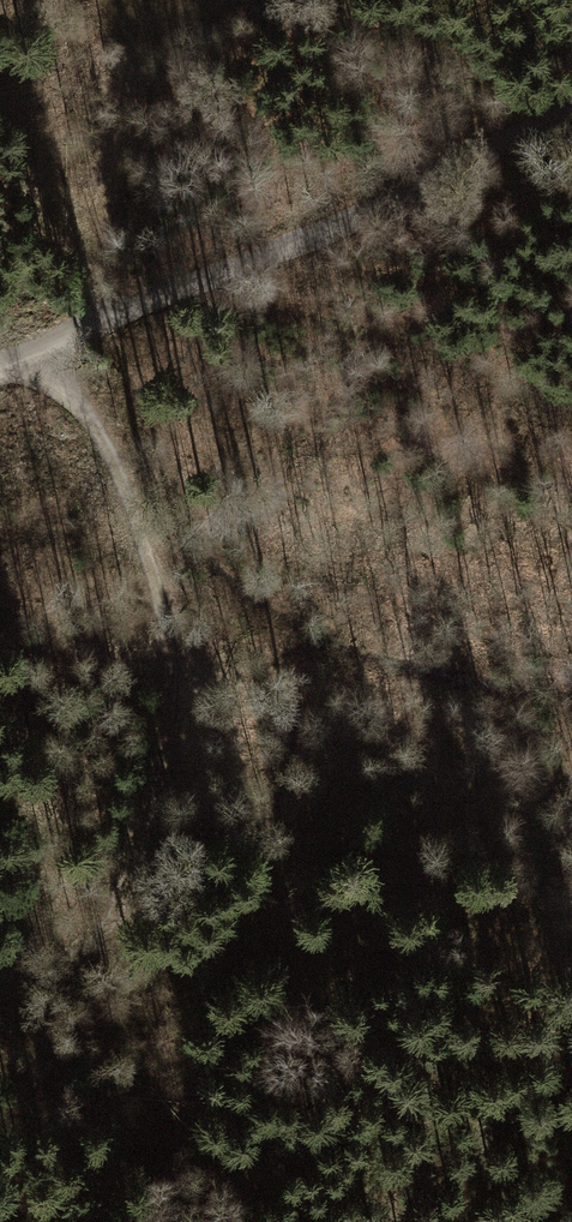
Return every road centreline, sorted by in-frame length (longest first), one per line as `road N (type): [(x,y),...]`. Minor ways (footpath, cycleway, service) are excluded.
road 1 (track): [(0,992),(44,977),(113,930),(169,700),(166,630),(104,436),(32,360)]
road 2 (track): [(0,368),(32,360),(571,107)]
road 3 (track): [(113,930),(227,993),(393,1041)]

